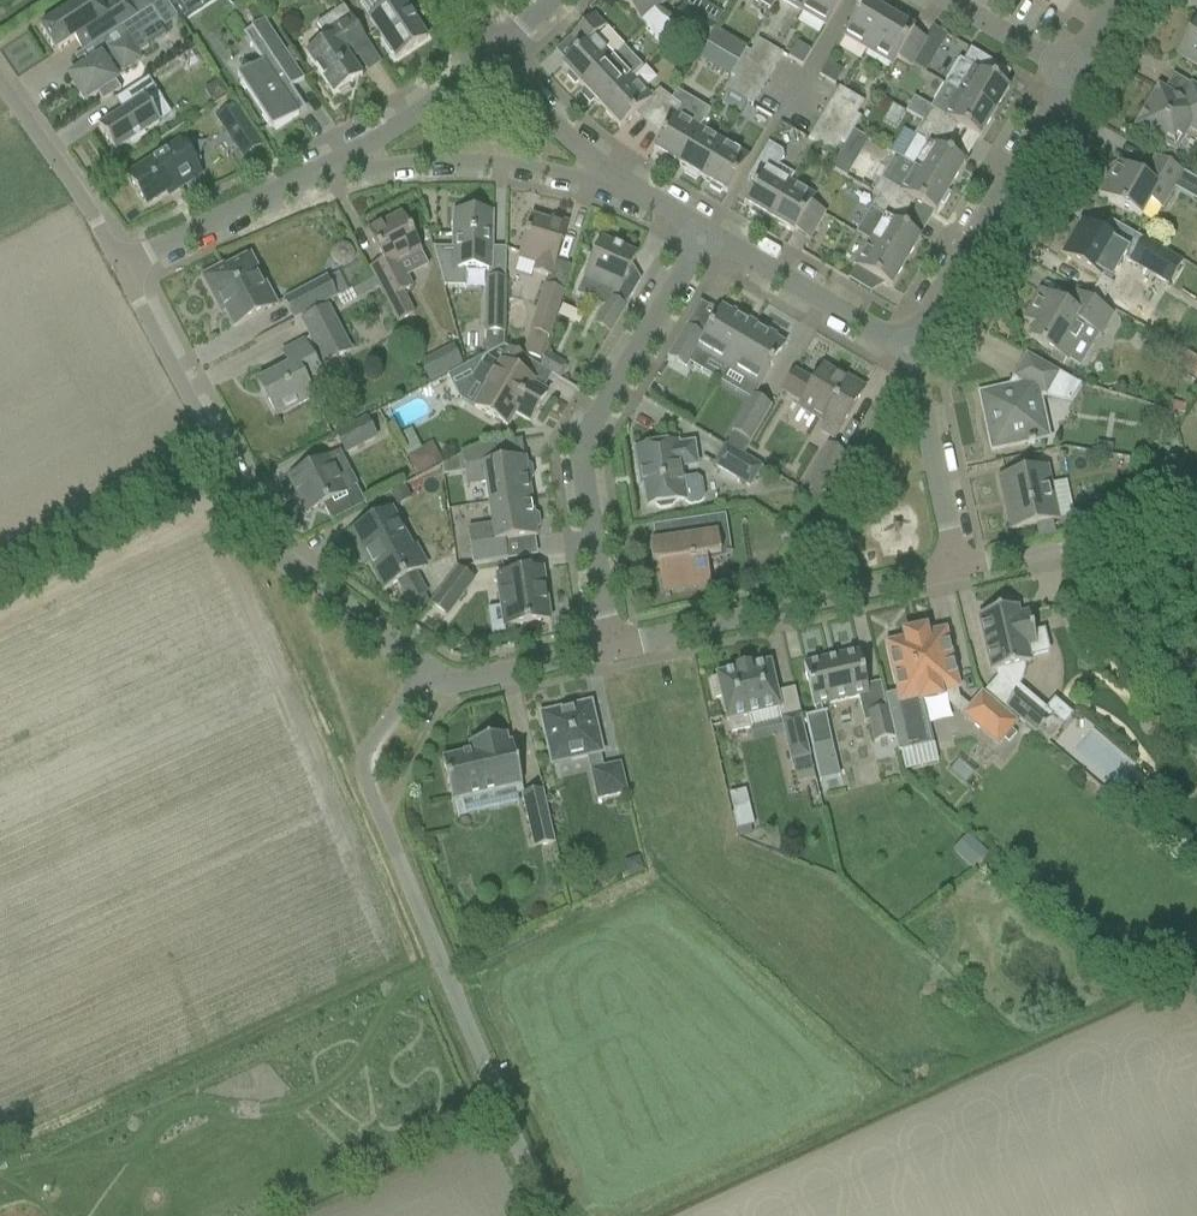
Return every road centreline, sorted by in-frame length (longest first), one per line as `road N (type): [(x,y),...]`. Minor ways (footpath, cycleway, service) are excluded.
road 1 (unclassified): [(546,1215),(365,780),(366,753),(428,671)]
road 2 (residential): [(428,671),(252,537),(121,267)]
road 3 (unclassified): [(609,649),(581,464),(590,429),(703,233)]
road 4 (residential): [(609,649),(957,570)]
road 5 (residential): [(907,352),(1072,72)]
road 6 (unclassified): [(313,179),(423,163),(512,165),(607,180)]
road 7 (residential): [(907,352),(703,233)]
road 8 (residential): [(957,570),(907,352)]
road 9 (residential): [(121,267),(0,81)]
road 10 (residential): [(313,179),(491,57)]
road 11 (residential): [(121,267),(313,179)]
road 12 (residential): [(428,671),(458,684),(609,649)]
road 13 (residential): [(607,180),(491,57)]
road 14 (residential): [(1072,72),(948,0)]
road 15 (track): [(1196,518),(1058,550)]

